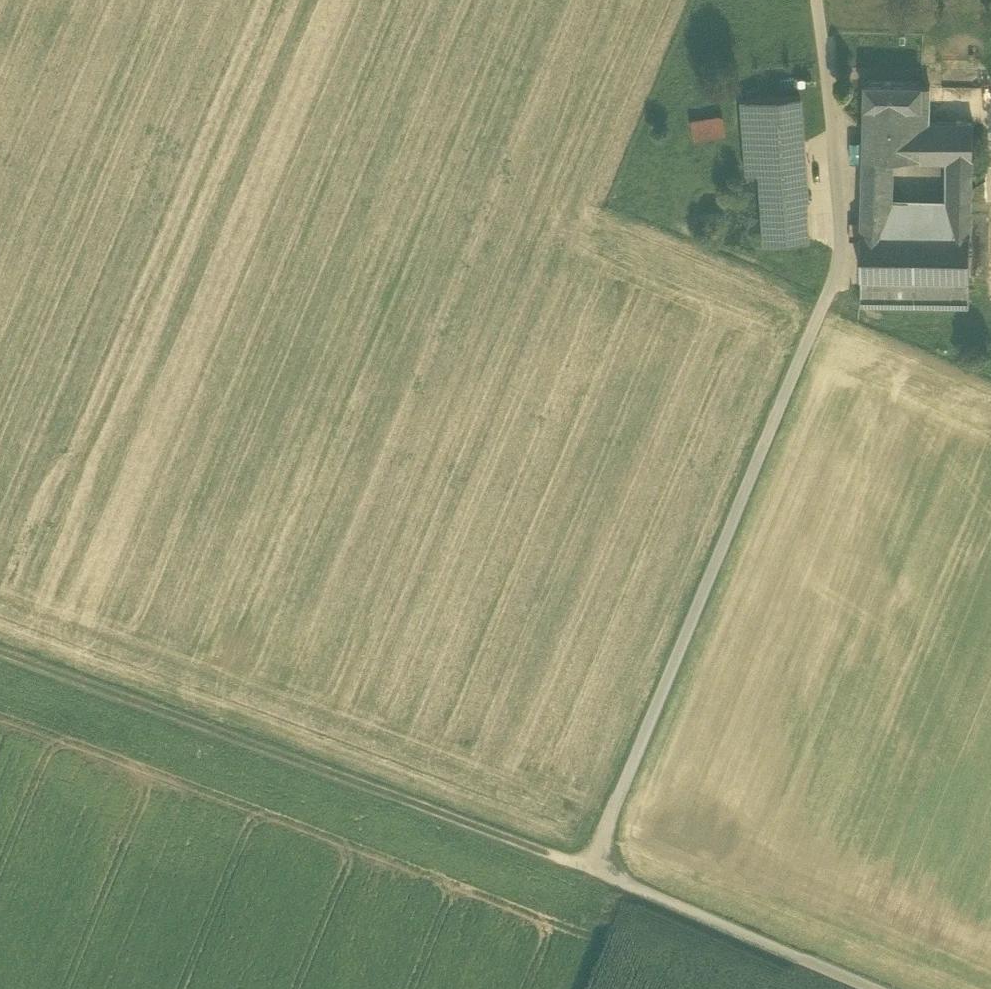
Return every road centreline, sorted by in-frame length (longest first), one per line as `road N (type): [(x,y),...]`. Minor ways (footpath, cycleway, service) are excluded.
road 1 (unclassified): [(869,988),(590,869),(840,261),(816,0)]

